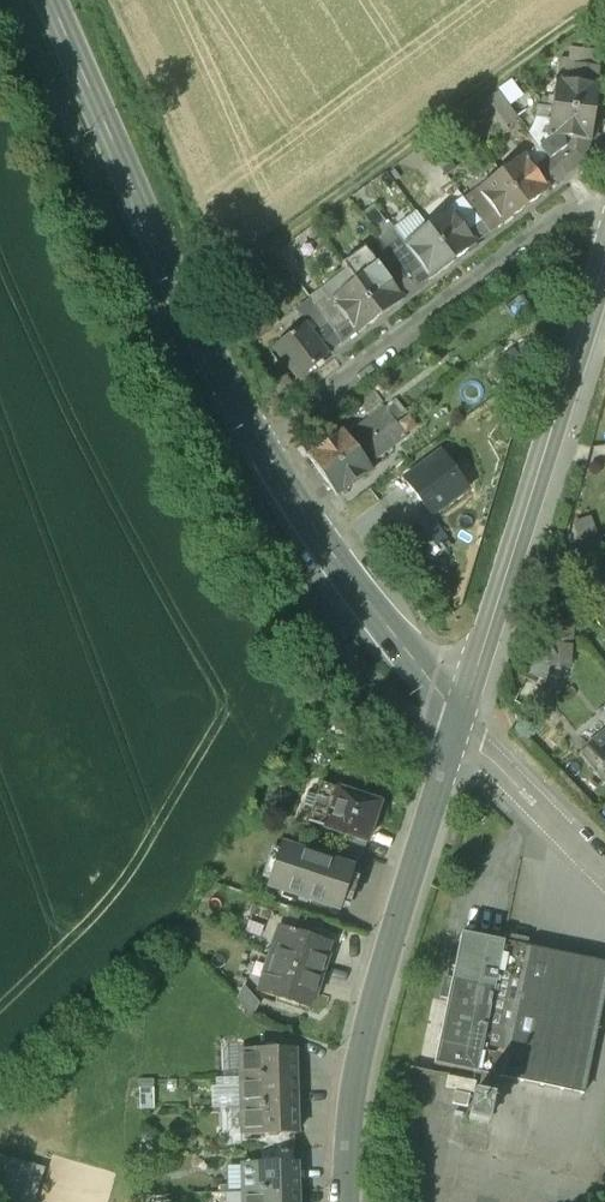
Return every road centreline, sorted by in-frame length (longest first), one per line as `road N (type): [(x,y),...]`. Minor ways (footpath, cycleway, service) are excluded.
road 1 (secondary): [(349,1201),(364,1022),(460,715)]
road 2 (secondary): [(256,434),(190,314),(49,0)]
road 3 (tertiary): [(460,715),(604,288)]
road 4 (residential): [(256,434),(477,266),(555,222),(604,224)]
road 5 (secondary): [(460,715),(377,618),(256,434)]
road 6 (residential): [(604,881),(460,715)]

